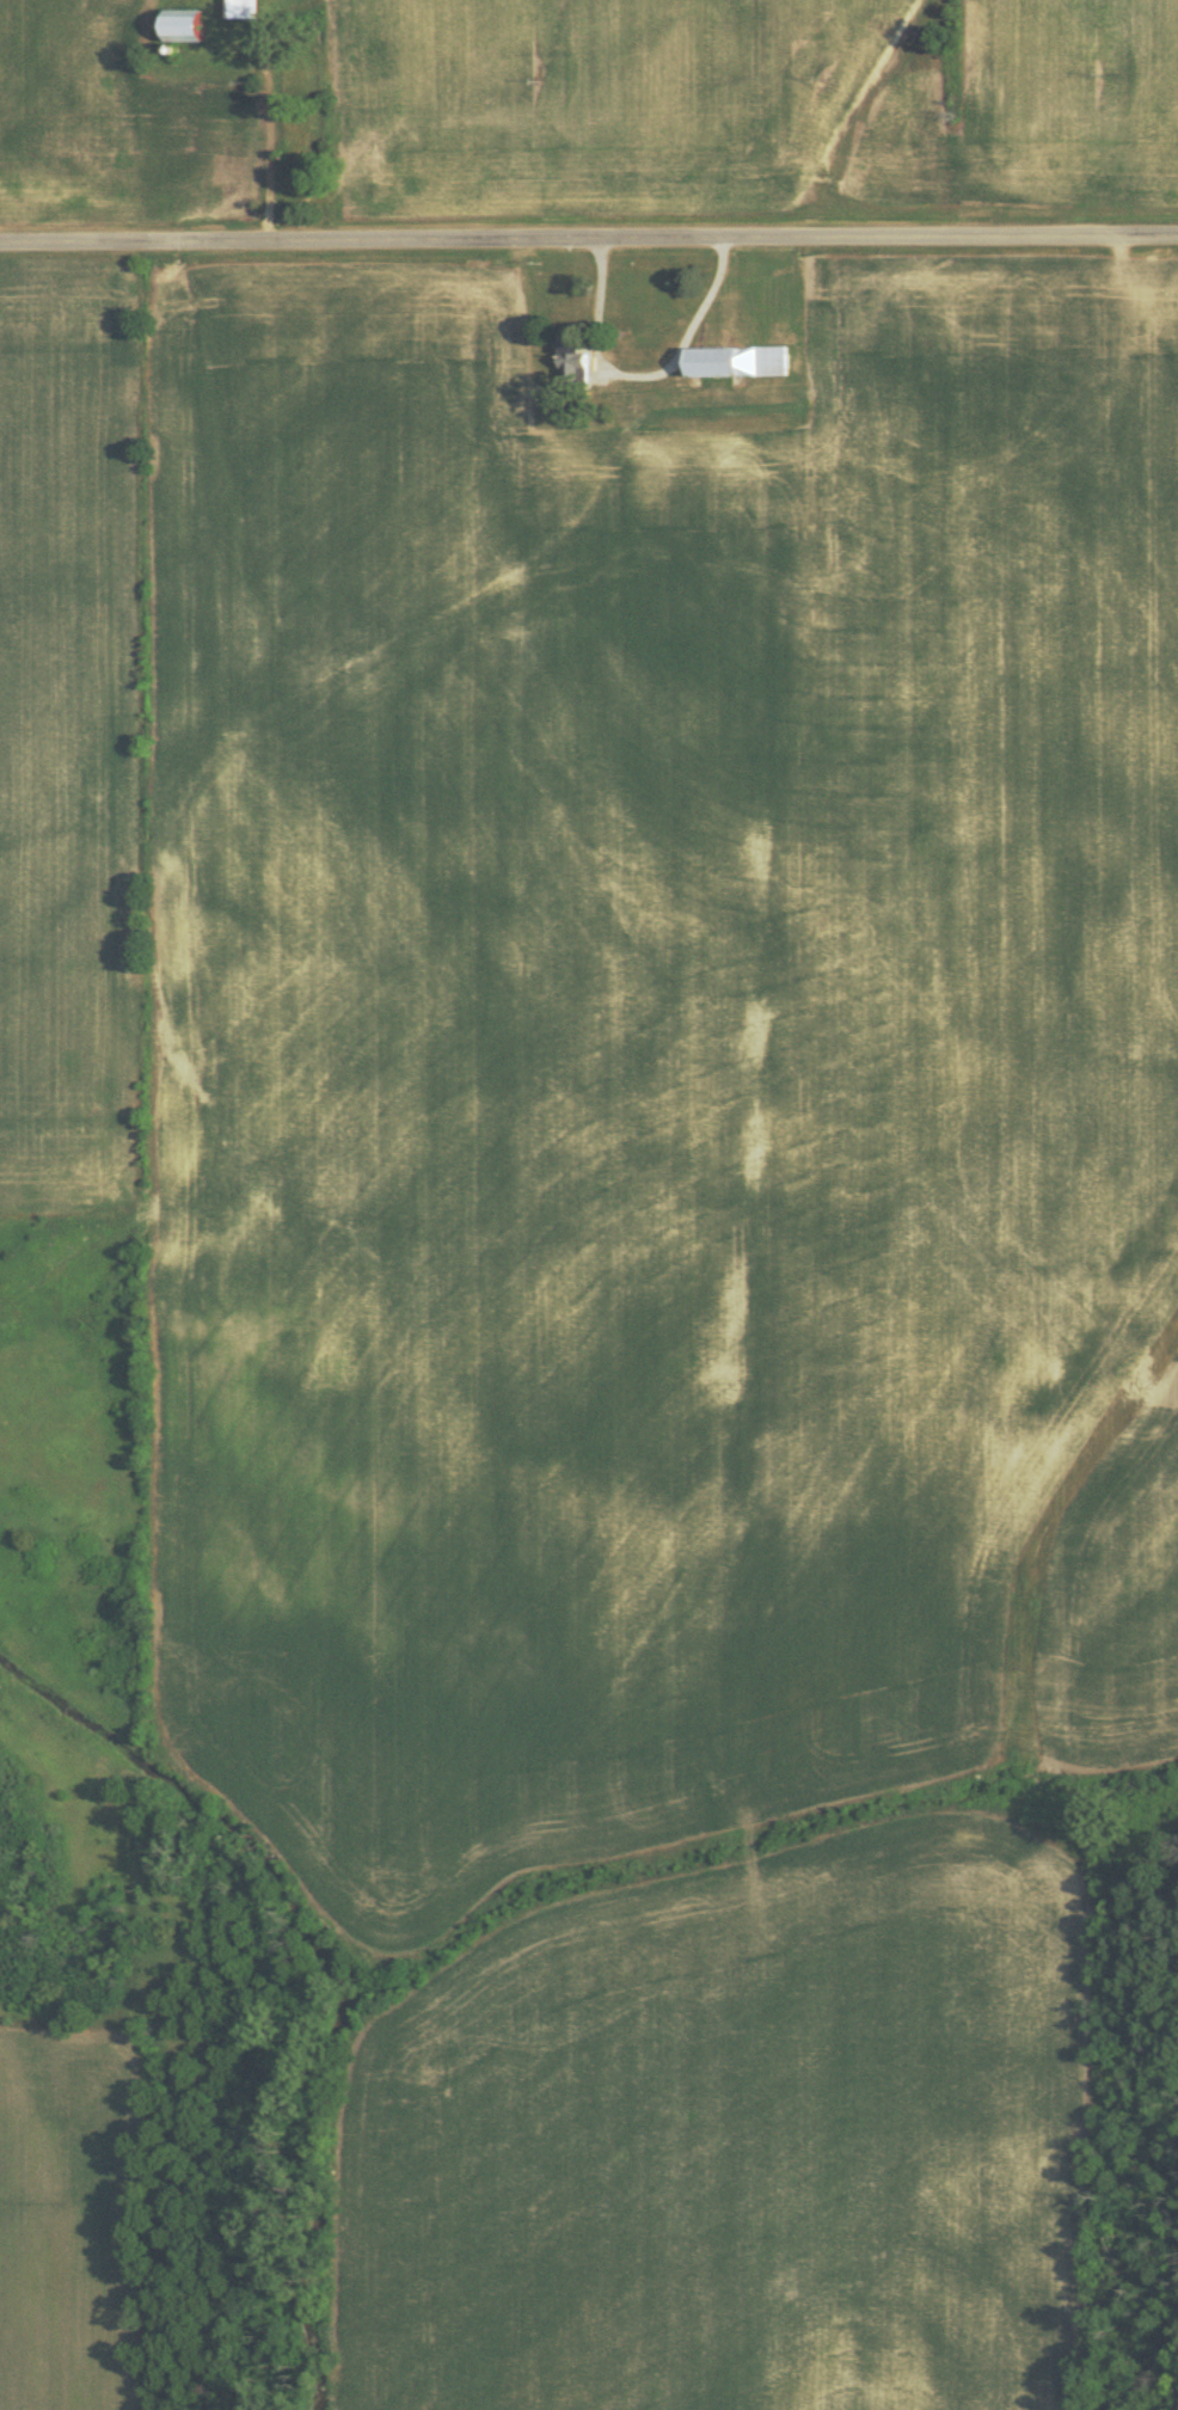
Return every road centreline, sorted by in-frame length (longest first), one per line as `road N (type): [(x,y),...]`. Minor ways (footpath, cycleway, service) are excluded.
road 1 (residential): [(0,244),(1177,234)]

